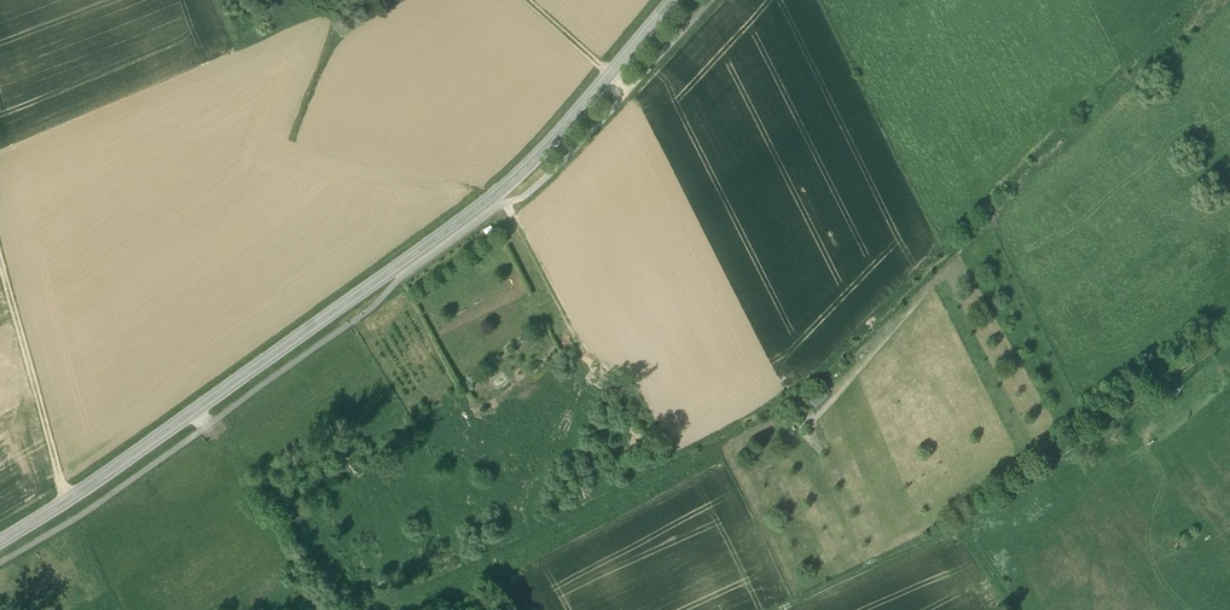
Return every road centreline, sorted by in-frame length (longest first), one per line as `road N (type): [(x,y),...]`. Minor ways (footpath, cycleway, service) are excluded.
road 1 (tertiary): [(0,540),(500,190),(674,0)]
road 2 (track): [(1229,332),(960,525),(1018,609)]
road 3 (track): [(70,496),(0,258)]
road 4 (track): [(960,525),(776,609)]

